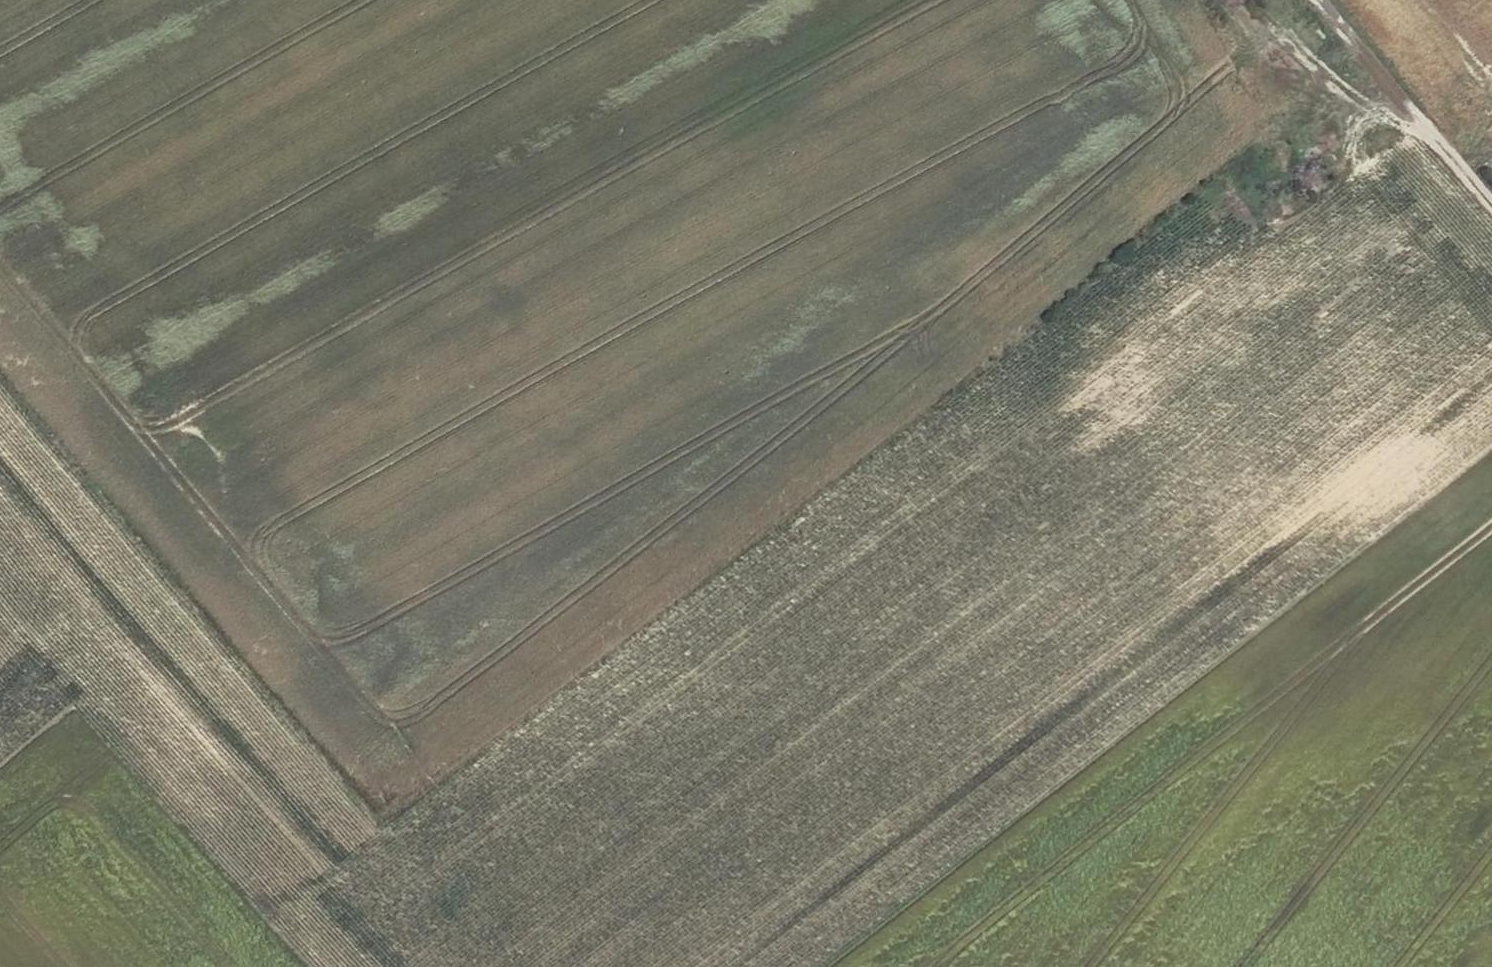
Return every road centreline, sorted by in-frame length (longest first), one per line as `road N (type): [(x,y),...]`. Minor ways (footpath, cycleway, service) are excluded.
road 1 (track): [(1332,0),(1491,213)]

